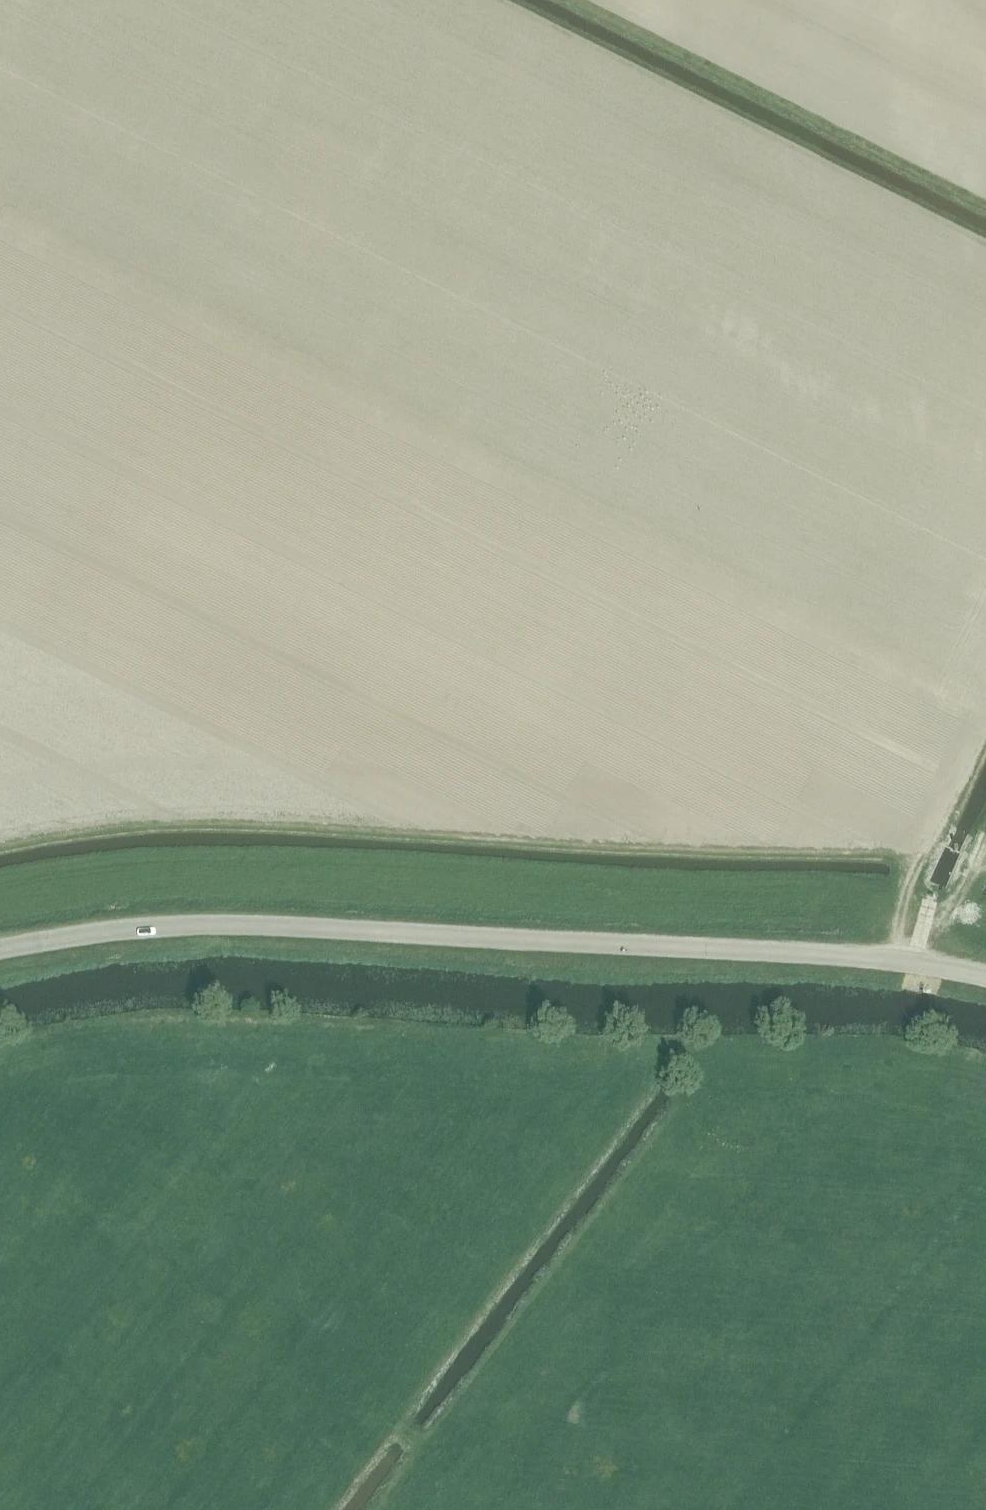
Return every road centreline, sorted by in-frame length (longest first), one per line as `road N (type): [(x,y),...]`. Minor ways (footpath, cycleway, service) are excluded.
road 1 (tertiary): [(985,978),(824,953),(234,925),(106,932),(0,949)]

